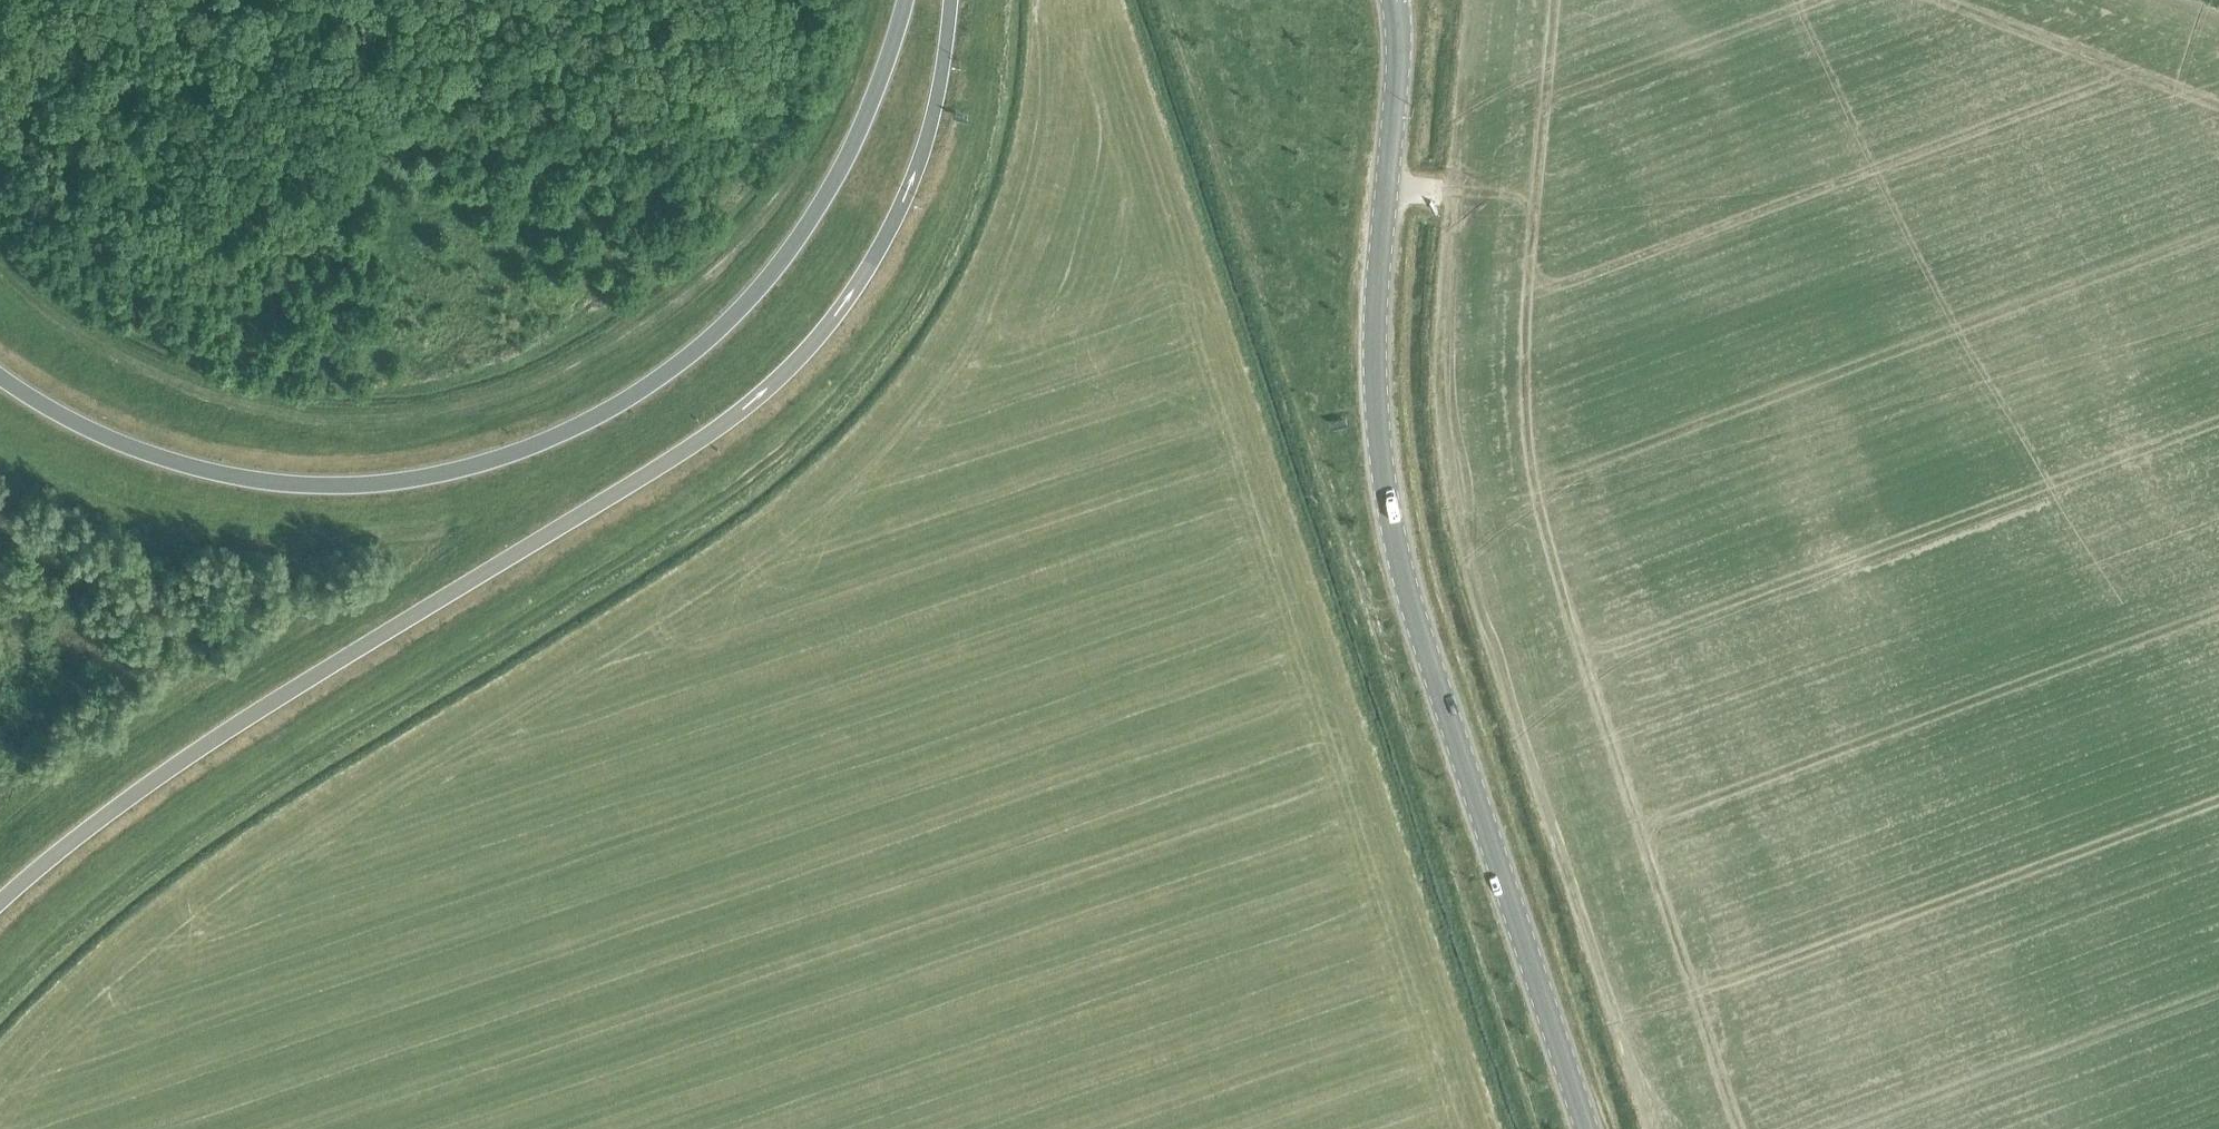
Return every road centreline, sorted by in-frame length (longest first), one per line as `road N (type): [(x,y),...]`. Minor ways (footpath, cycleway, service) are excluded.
road 1 (primary): [(0,900),(201,747),(756,398),(814,341),(867,268),(908,184),(940,82),(949,0)]
road 2 (primary): [(904,0),(878,86),(836,173),(759,287),(704,345),(569,433),(422,482),(310,488),(151,454),(88,429),(0,377)]
road 3 (secondary): [(1395,0),(1375,313),(1383,475),(1412,611),(1587,1128)]

